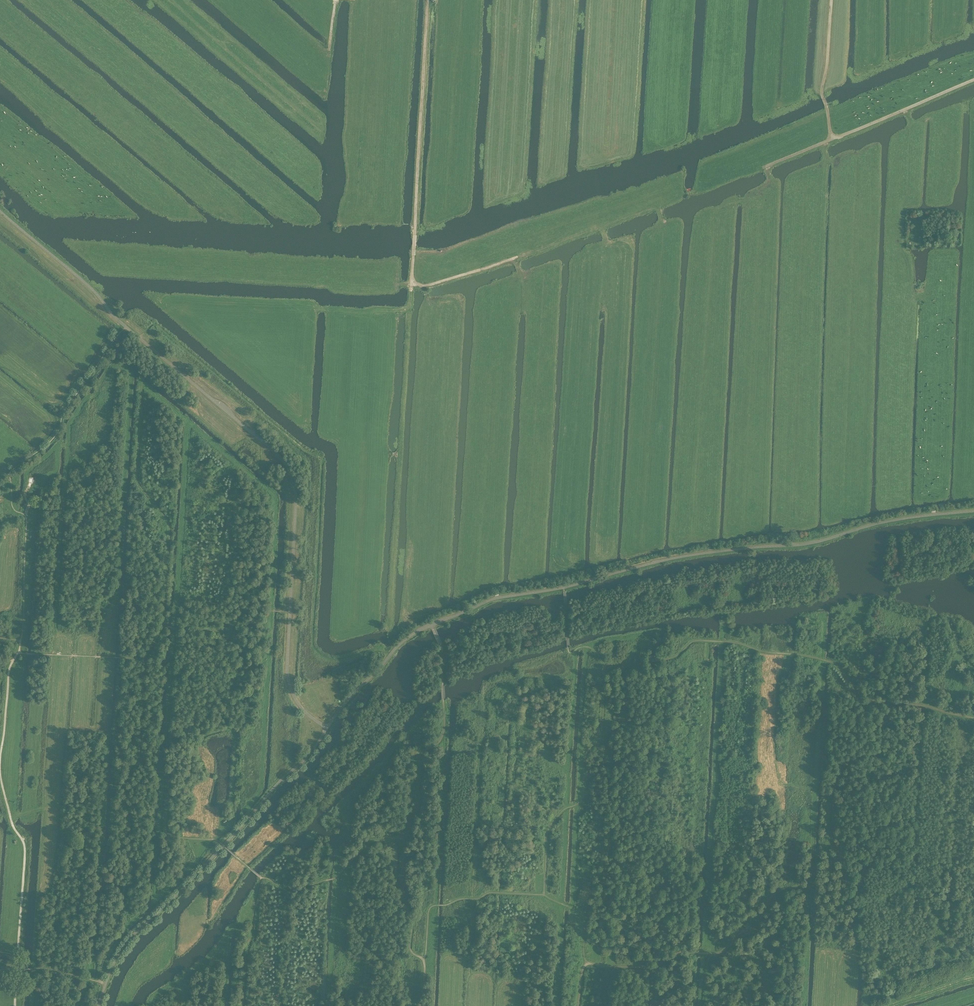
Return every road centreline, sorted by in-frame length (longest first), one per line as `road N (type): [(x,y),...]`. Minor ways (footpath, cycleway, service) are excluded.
road 1 (track): [(973,80),(518,257),(430,286),(412,279),(405,389)]
road 2 (track): [(412,279),(428,0)]
road 3 (track): [(832,139),(821,89),(831,0)]

